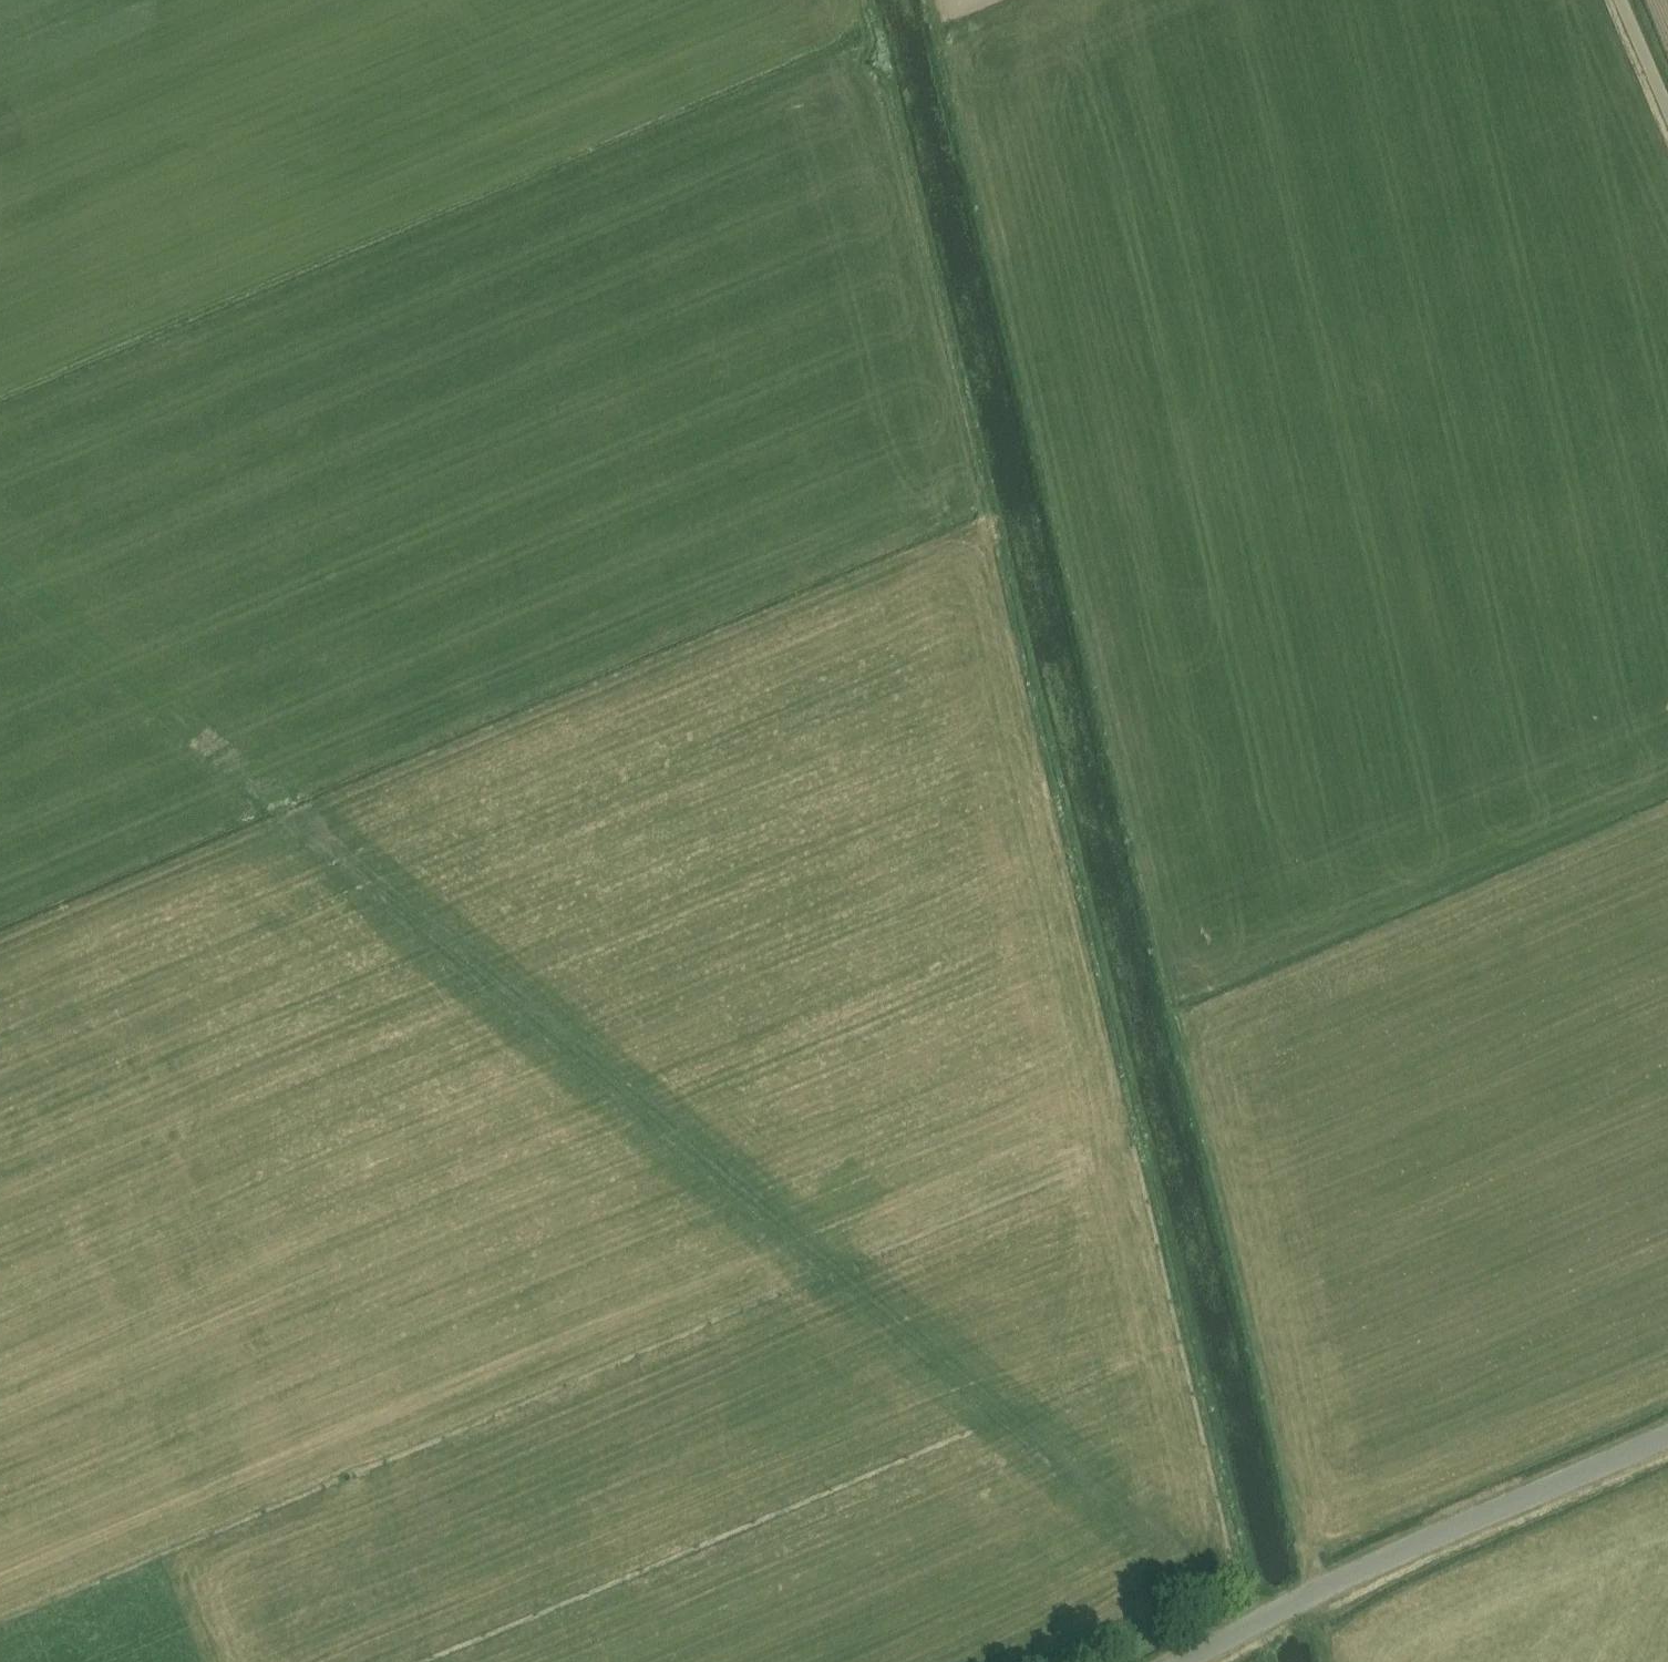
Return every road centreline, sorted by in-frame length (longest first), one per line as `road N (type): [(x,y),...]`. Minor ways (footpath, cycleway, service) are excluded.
road 1 (unclassified): [(1188,1661),(1371,1565),(1667,1437)]

